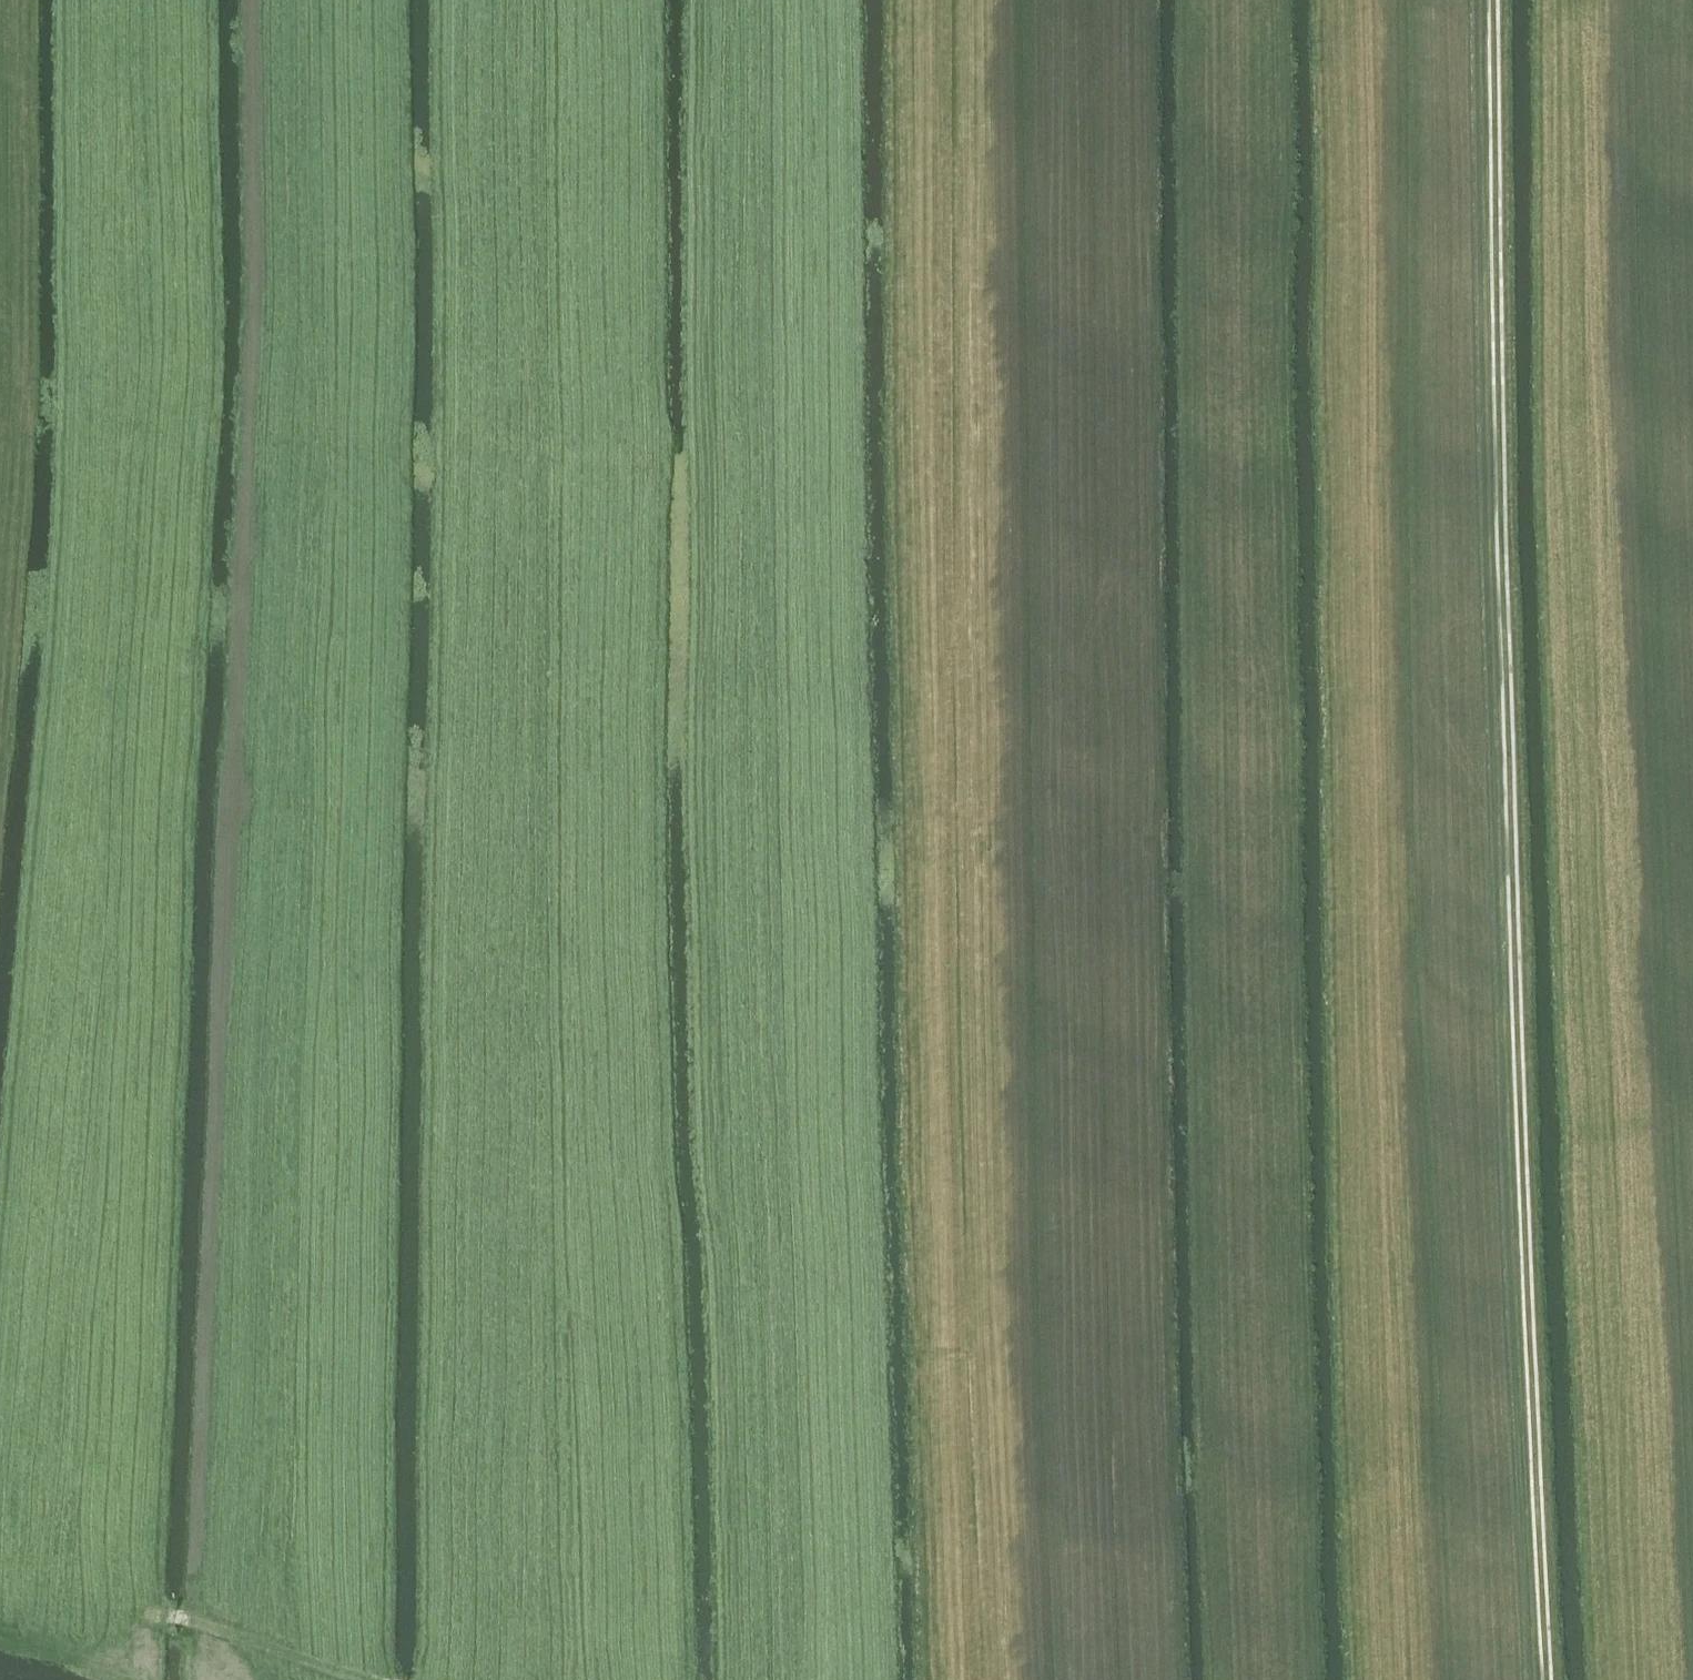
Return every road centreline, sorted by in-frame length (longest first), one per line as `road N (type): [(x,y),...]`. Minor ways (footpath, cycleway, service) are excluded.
road 1 (track): [(1545,1679),(1508,734),(1492,0)]
road 2 (track): [(729,1679),(714,790),(715,0)]
road 3 (track): [(0,1598),(215,1627),(374,1679)]

